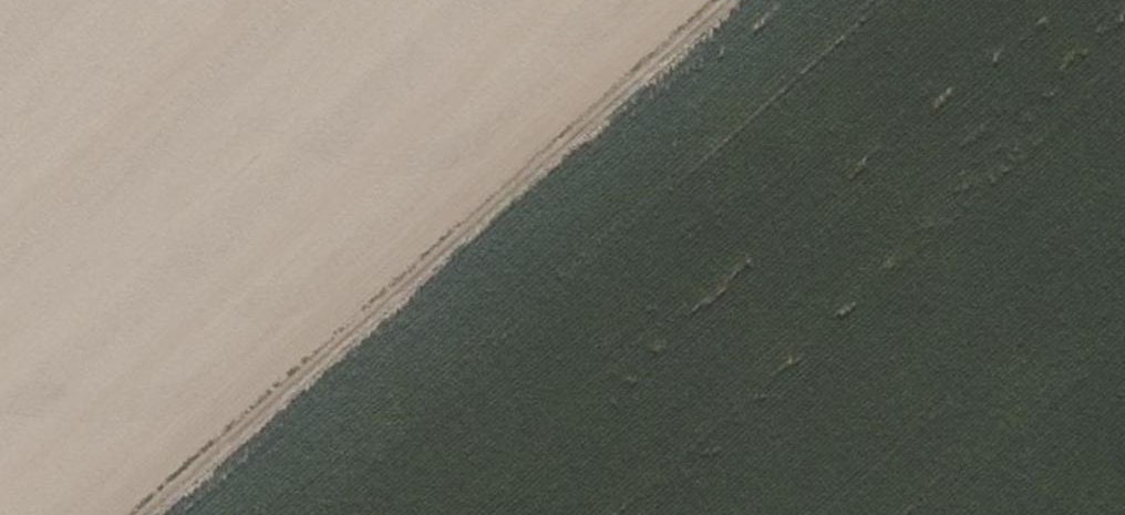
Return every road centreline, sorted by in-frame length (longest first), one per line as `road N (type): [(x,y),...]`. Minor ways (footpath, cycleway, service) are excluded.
road 1 (track): [(155,514),(740,0)]

